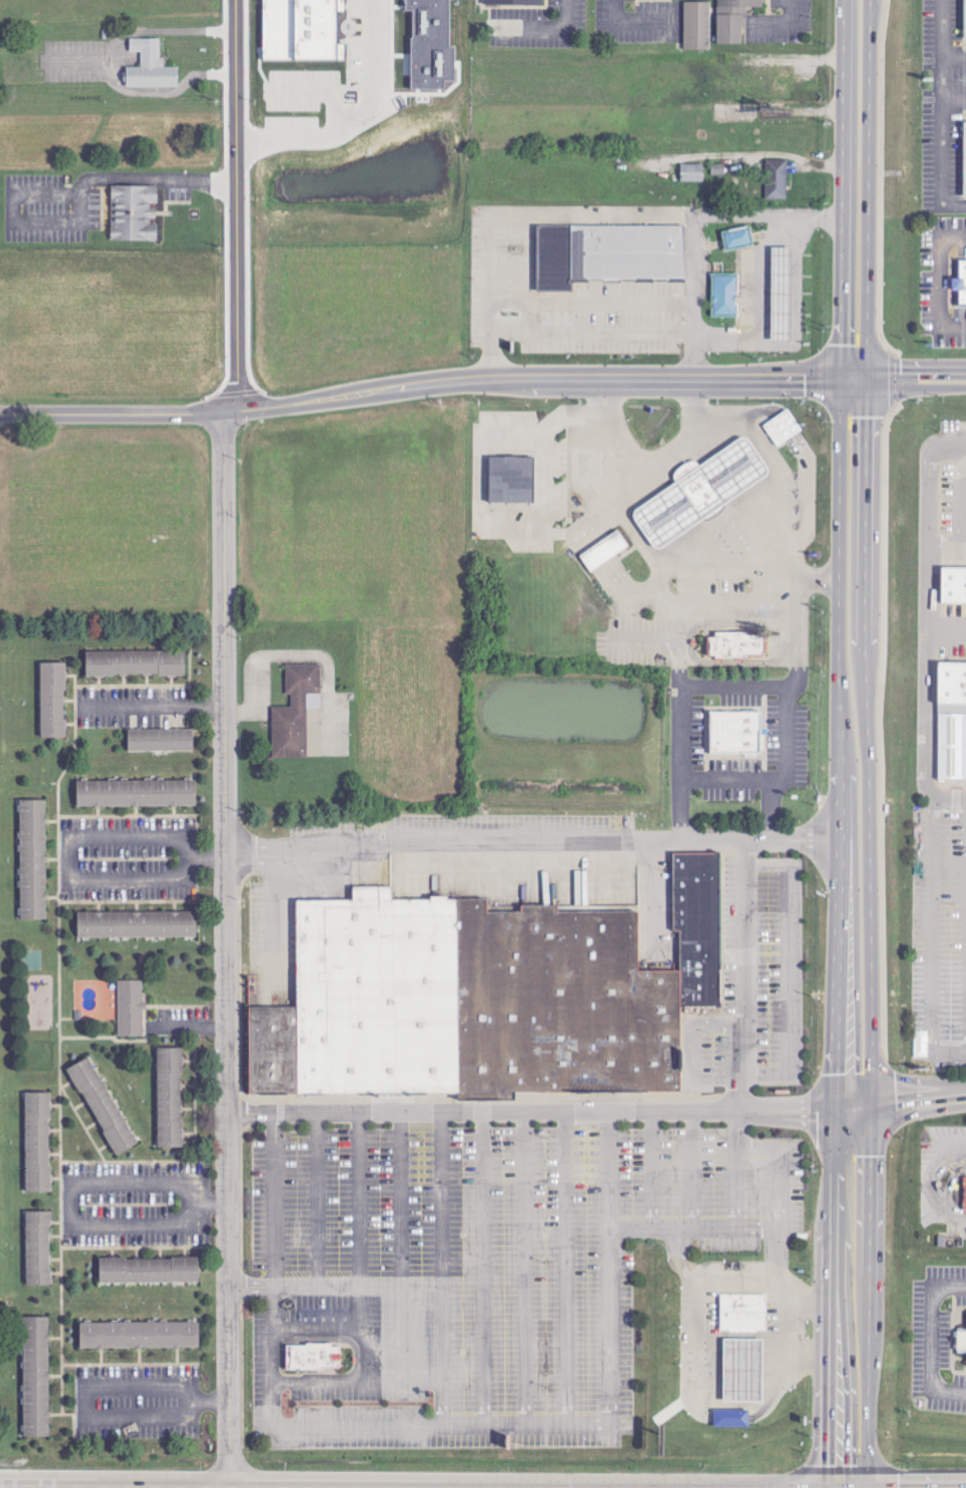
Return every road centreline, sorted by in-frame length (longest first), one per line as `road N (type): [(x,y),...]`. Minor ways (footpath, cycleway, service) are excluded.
road 1 (secondary): [(840,377),(841,951),(828,1487)]
road 2 (secondary): [(867,1487),(866,378)]
road 3 (residential): [(230,1487),(224,414)]
road 4 (tertiary): [(840,377),(494,379),(203,416),(0,416)]
road 5 (residential): [(228,0),(228,414)]
road 6 (secondary): [(866,378),(869,0)]
road 7 (secondary): [(843,0),(840,377)]

